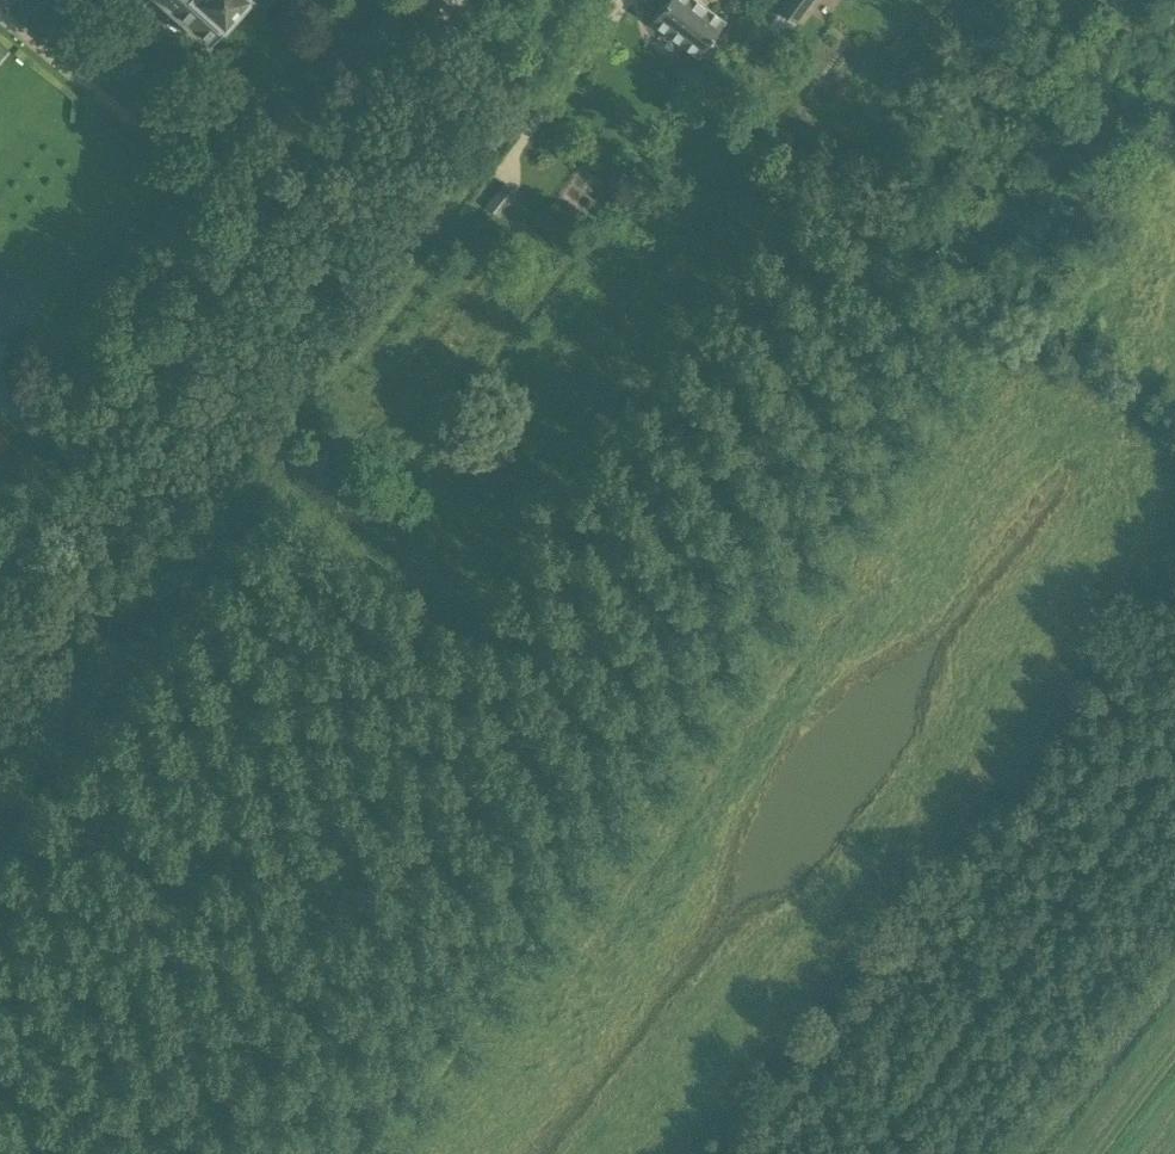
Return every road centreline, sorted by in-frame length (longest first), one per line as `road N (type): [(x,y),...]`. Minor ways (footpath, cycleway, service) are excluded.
road 1 (track): [(0,618),(480,0)]
road 2 (track): [(751,1153),(1174,599)]
road 3 (track): [(1174,918),(993,1153)]
road 4 (track): [(1174,1058),(1100,1153)]

